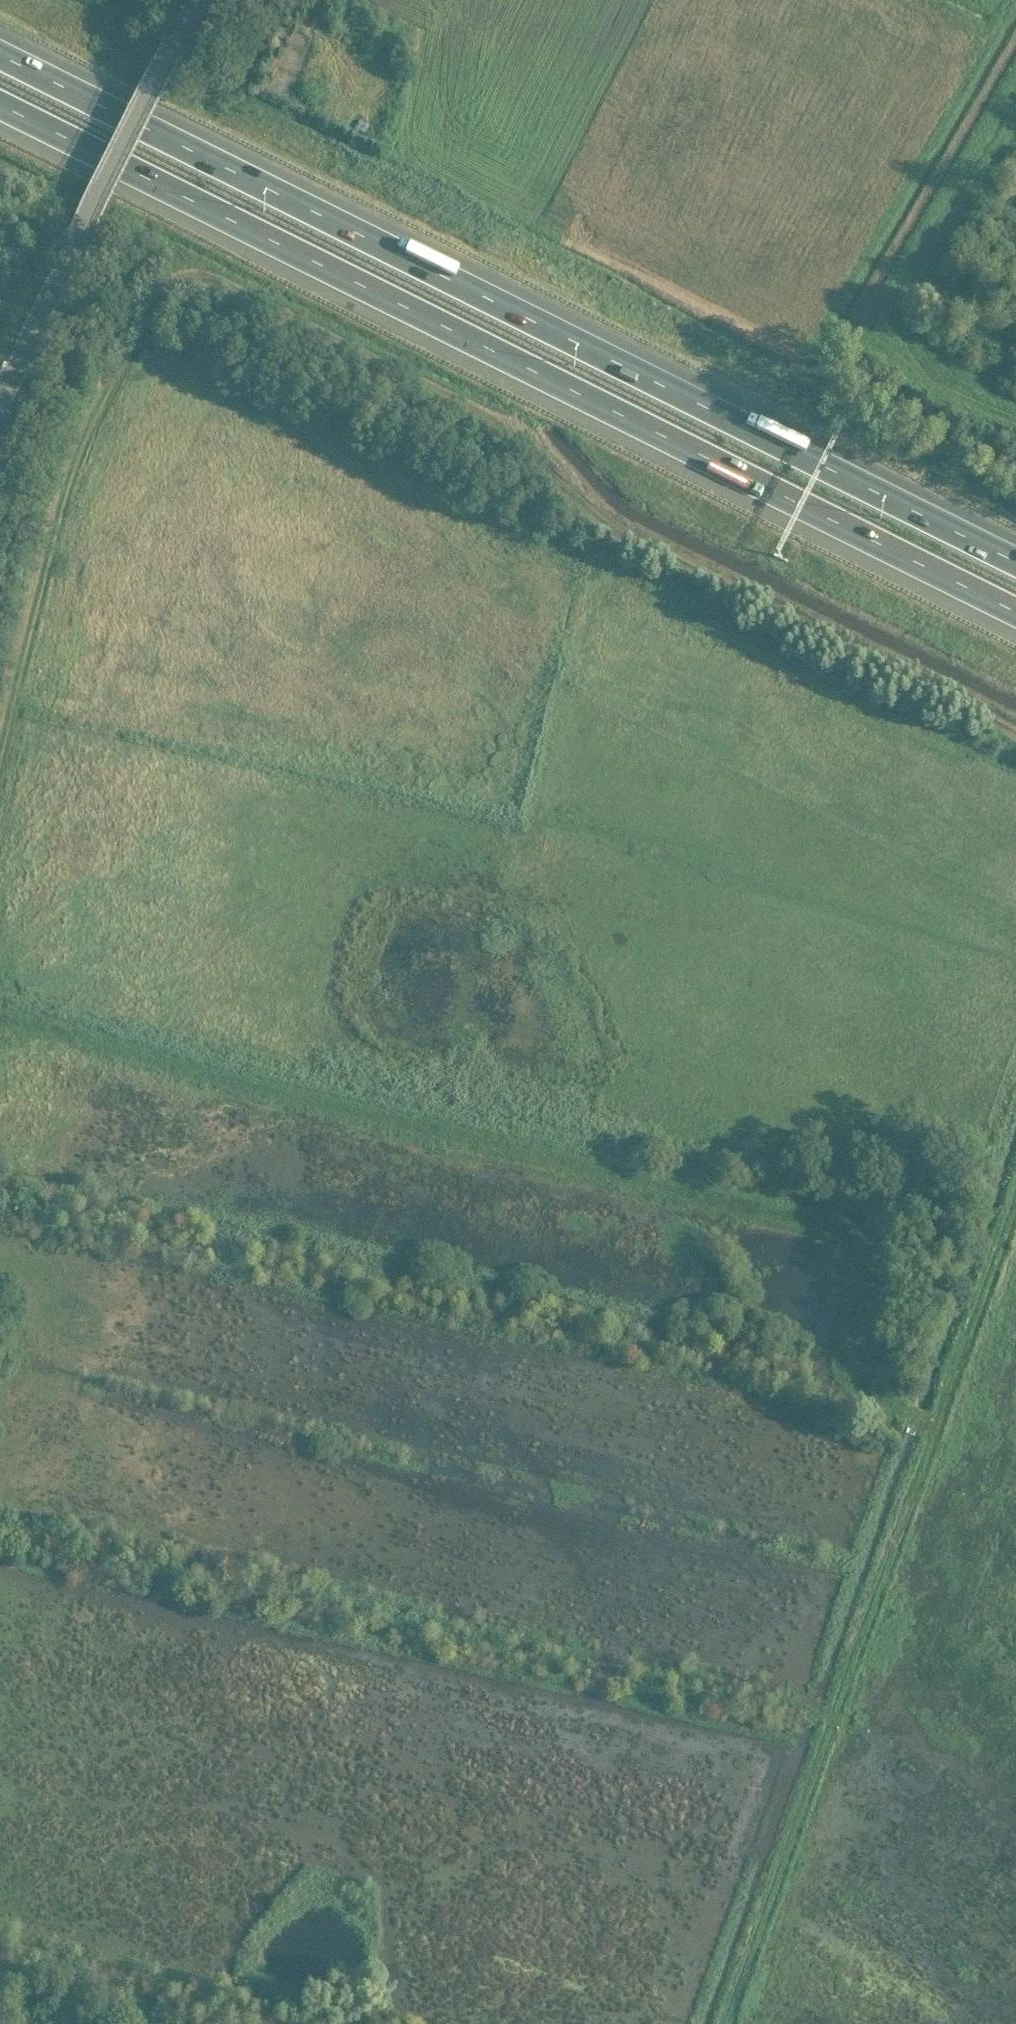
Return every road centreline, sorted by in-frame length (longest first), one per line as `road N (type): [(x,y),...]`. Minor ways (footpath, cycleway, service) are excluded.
road 1 (motorway): [(1015,564),(0,53)]
road 2 (motorway): [(0,107),(1015,614)]
road 3 (unclassified): [(0,394),(194,0)]

